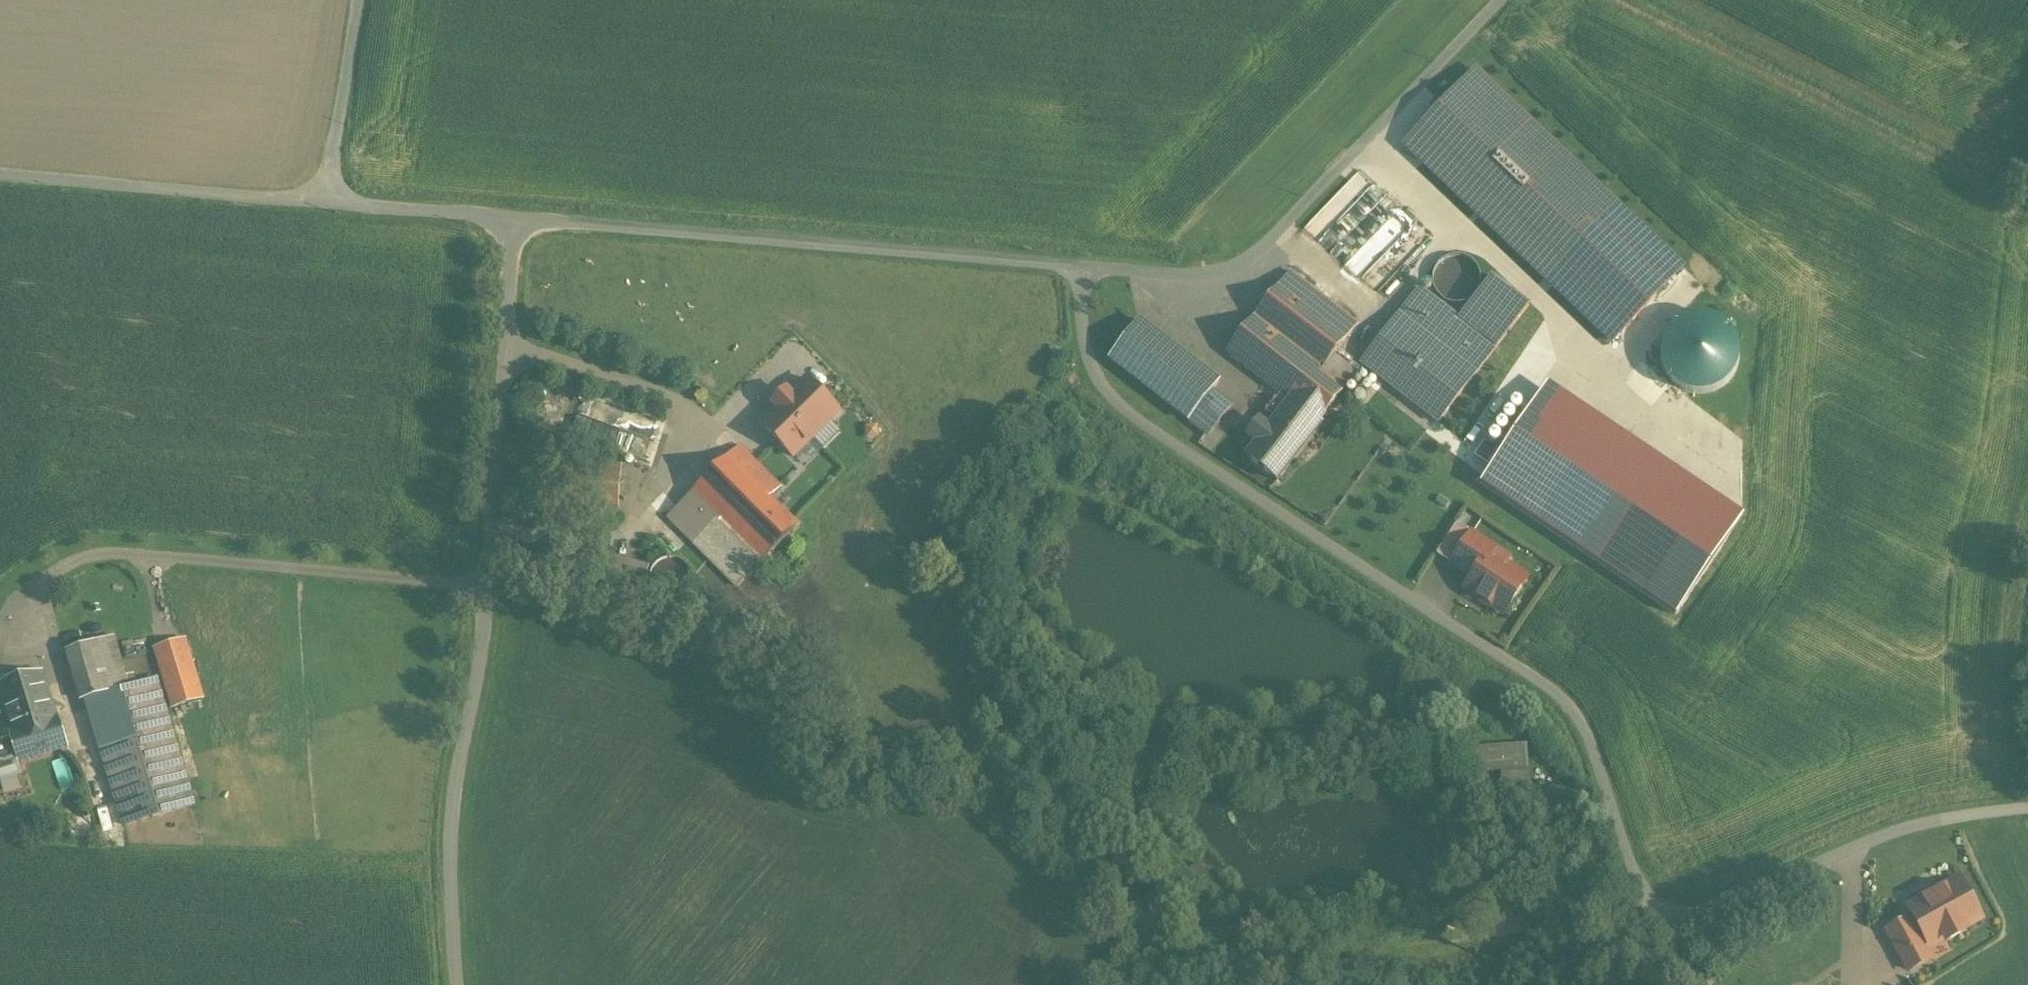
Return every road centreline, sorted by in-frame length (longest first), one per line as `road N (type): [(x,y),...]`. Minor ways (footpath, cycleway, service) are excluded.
road 1 (unclassified): [(1085,266),(1082,340),(1089,378),(1108,400),(1572,709),(1642,889),(1668,913),(1703,913),(1921,823),(2027,808)]
road 2 (unclassified): [(525,210),(504,354),(485,619),(454,811),(460,984)]
road 3 (unclassified): [(1085,266),(525,210)]
road 4 (unclassified): [(1498,0),(1246,258),(1215,271),(1085,266)]
road 5 (track): [(1658,903),(1634,914),(1248,976)]
road 6 (unclassified): [(322,203),(0,175)]
road 7 (unclassified): [(359,0),(322,203)]
road 8 (unclassified): [(525,210),(322,203)]

